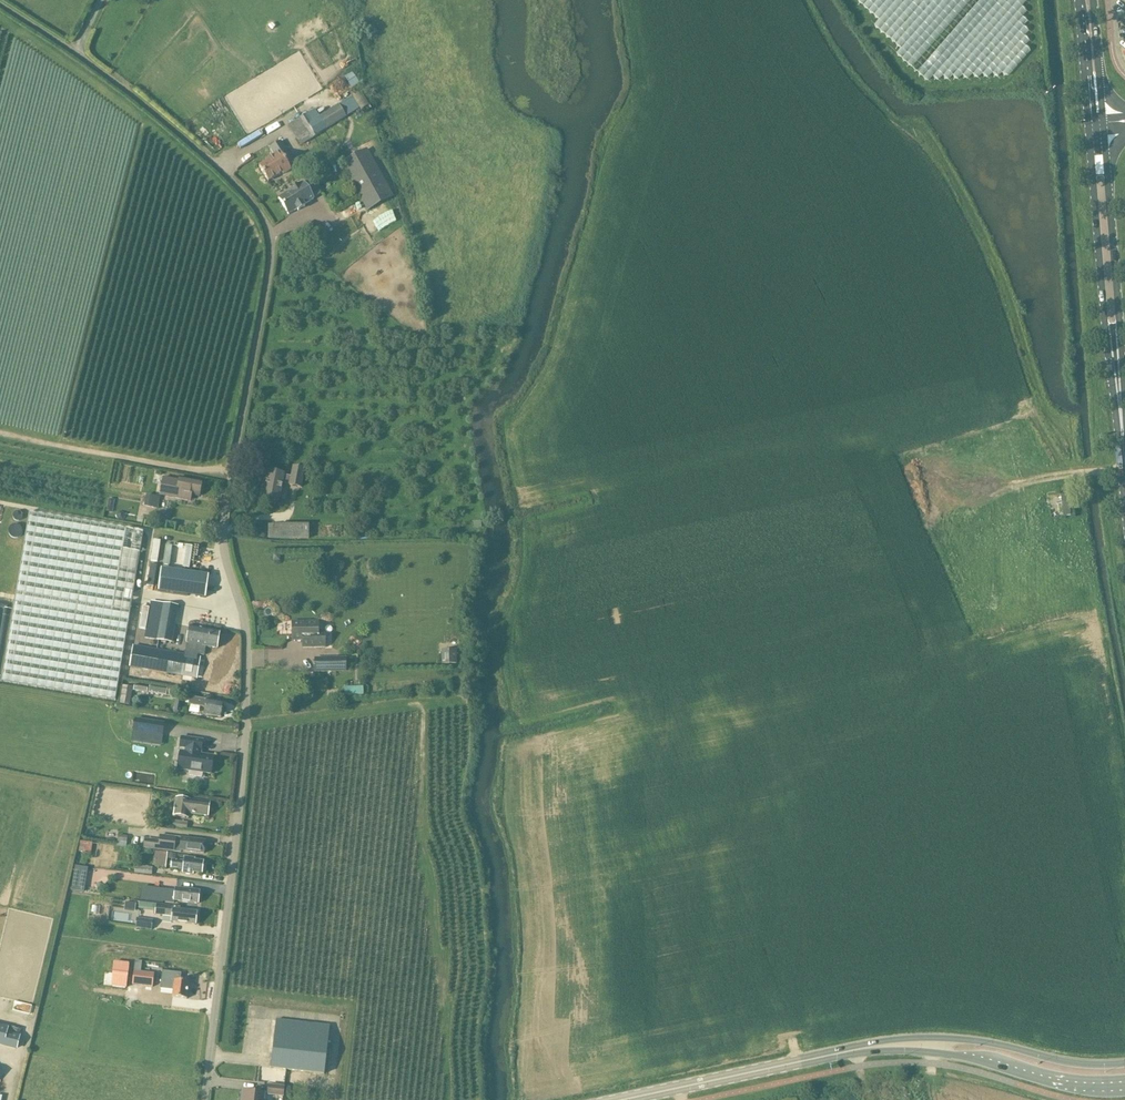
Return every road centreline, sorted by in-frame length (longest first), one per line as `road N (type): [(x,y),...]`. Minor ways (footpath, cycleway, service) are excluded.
road 1 (unclassified): [(206,1099),(248,666),(222,539),(273,233),(236,180),(0,6)]
road 2 (secondary): [(1087,124),(1119,404)]
road 3 (secondary): [(1119,404),(1104,133)]
road 4 (secondary): [(627,1099),(883,1047)]
road 5 (secondary): [(883,1047),(972,1058),(1080,1090),(1124,1090)]
road 6 (secondary): [(1124,1064),(1068,1063),(955,1042),(883,1047)]
road 7 (secondary): [(1076,0),(1087,124)]

